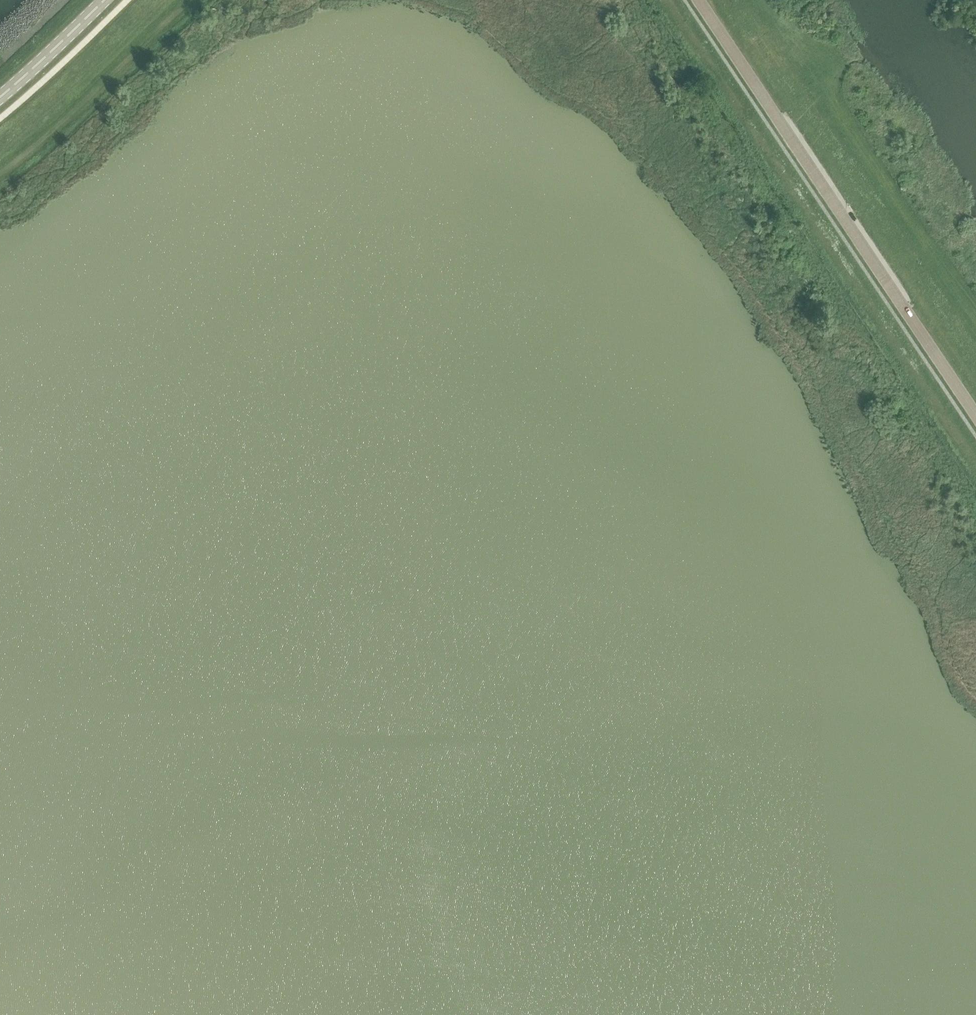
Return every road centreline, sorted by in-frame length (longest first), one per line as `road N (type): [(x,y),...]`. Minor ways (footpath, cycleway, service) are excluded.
road 1 (tertiary): [(975,416),(699,0)]
road 2 (secondary): [(0,90),(98,0)]

